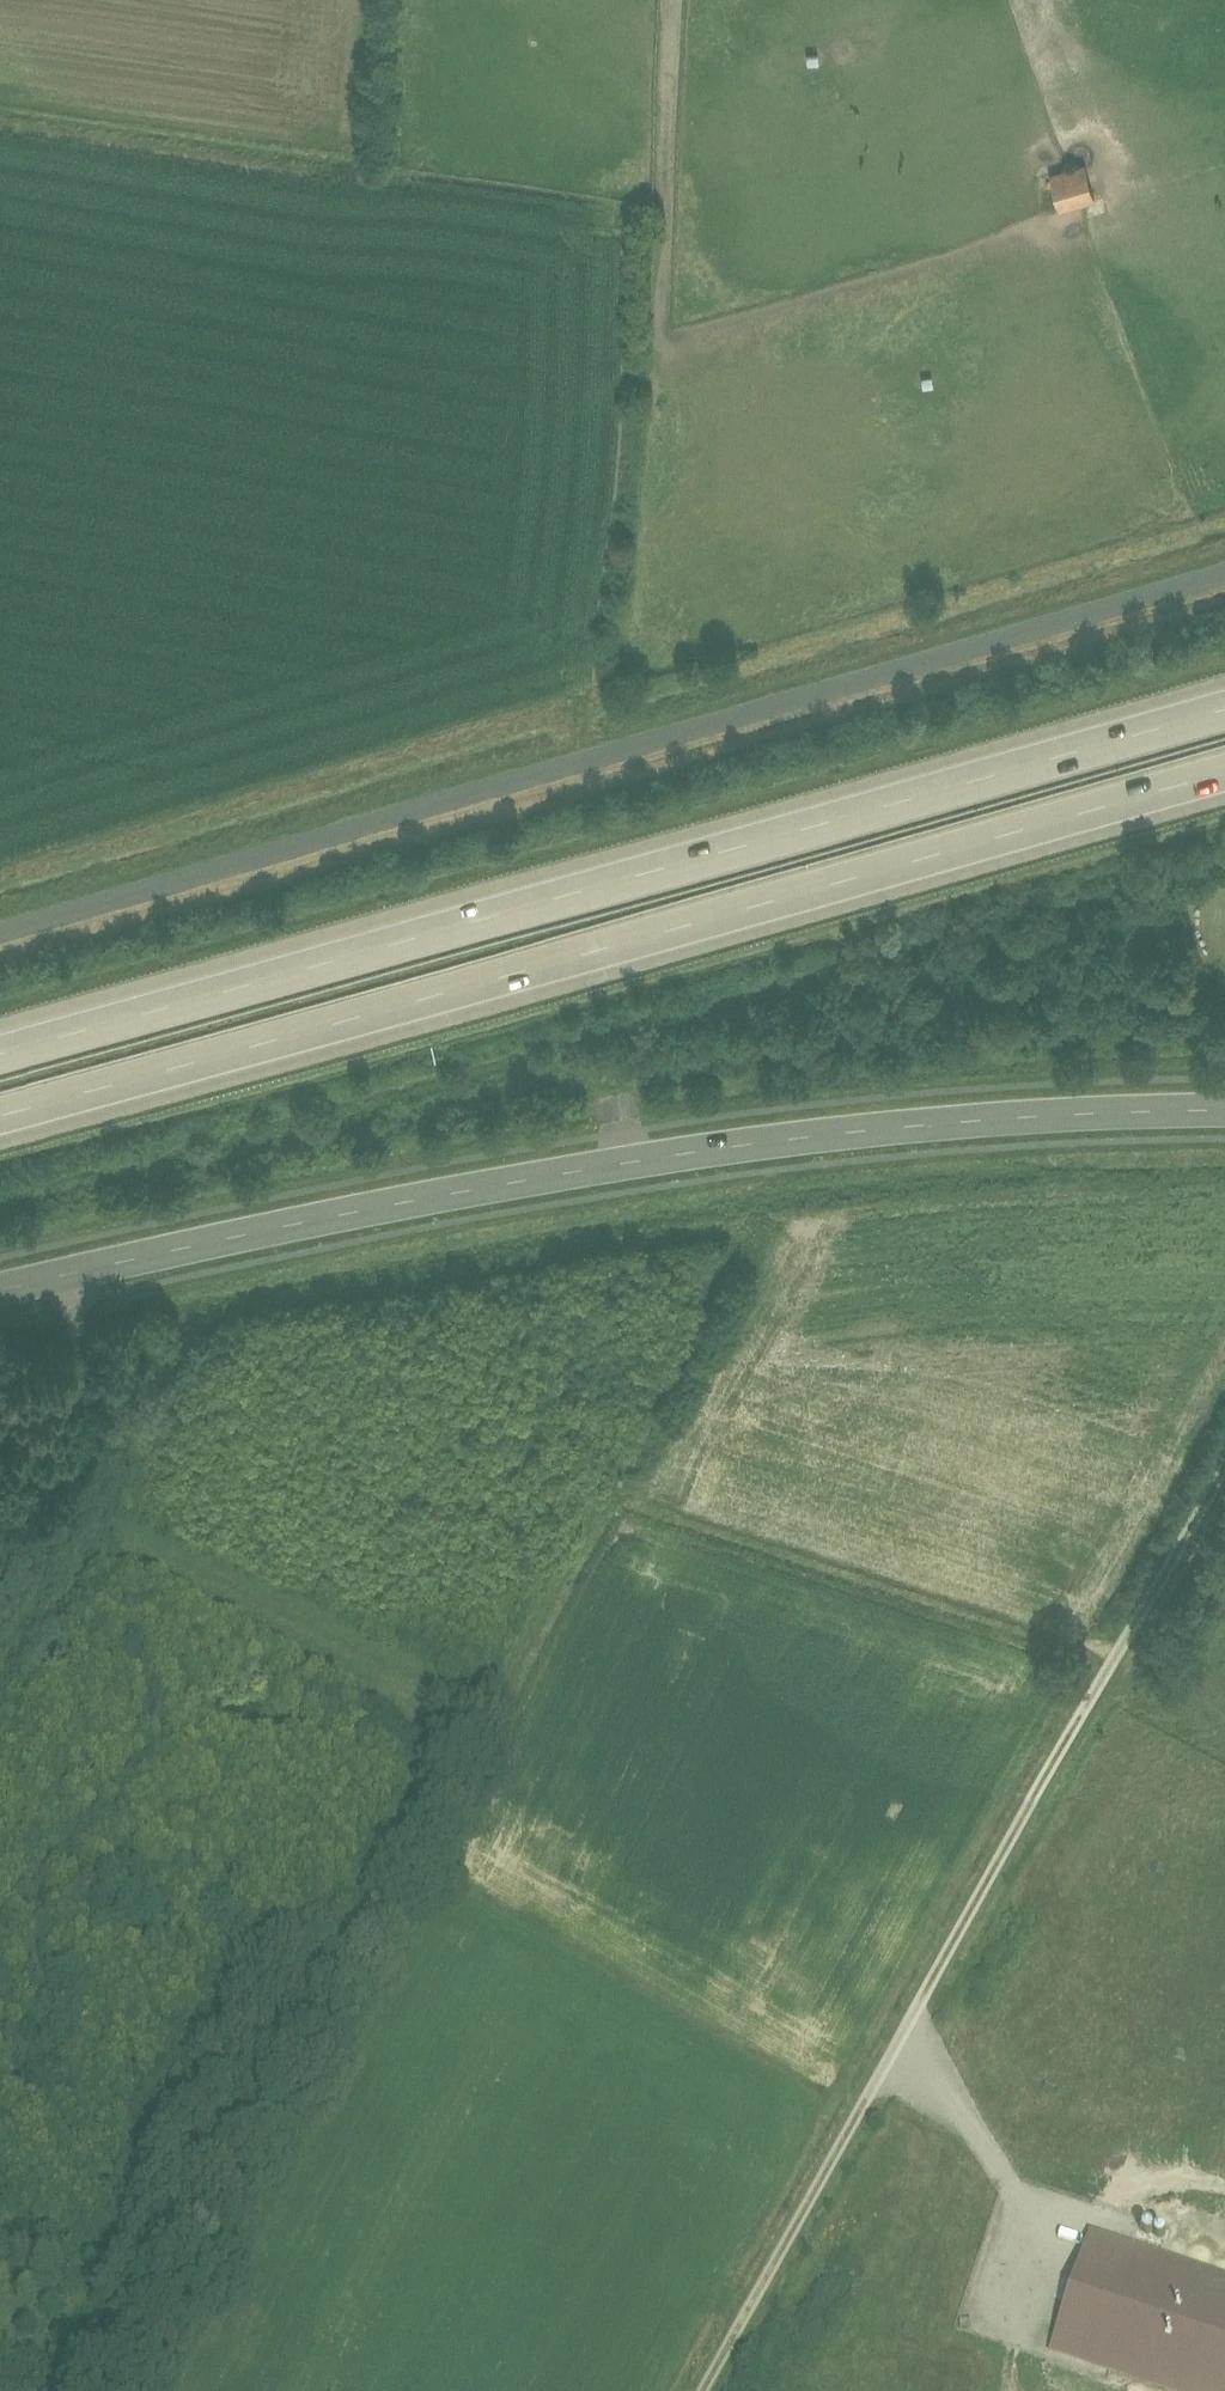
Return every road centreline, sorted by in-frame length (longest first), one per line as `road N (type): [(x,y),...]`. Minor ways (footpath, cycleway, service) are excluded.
road 1 (unclassified): [(1224,581),(0,942)]
road 2 (motorway): [(0,1118),(1224,770)]
road 3 (motorway): [(1224,698),(0,1040)]
road 4 (secondary): [(0,1300),(526,1182),(756,1147),(921,1127),(1224,1118)]
road 5 (track): [(1224,1454),(973,1877),(691,2390)]

